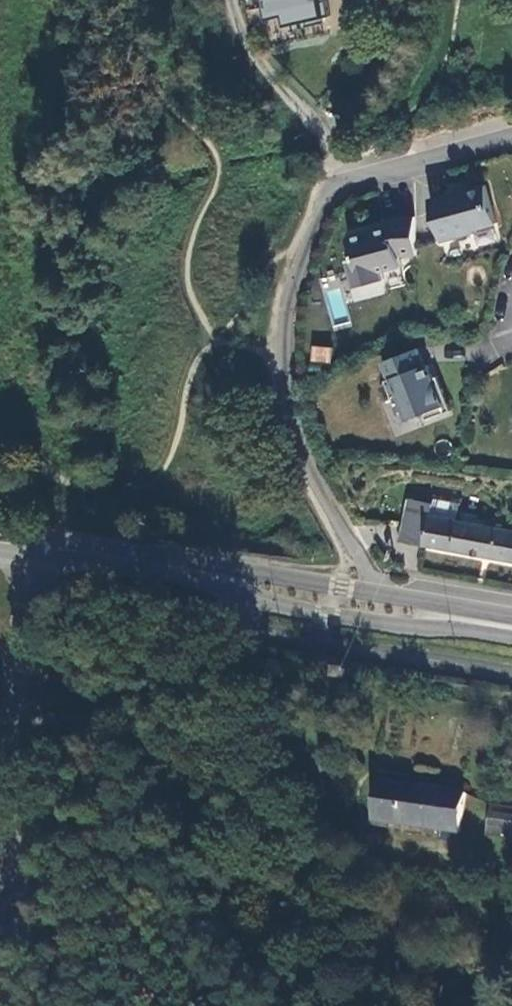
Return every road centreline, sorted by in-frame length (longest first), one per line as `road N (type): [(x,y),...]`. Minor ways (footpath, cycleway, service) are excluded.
road 1 (residential): [(376,591),(292,413),(292,301),(316,236),(343,195),(511,135)]
road 2 (secondary): [(133,562),(190,585),(327,617),(511,638)]
road 3 (secondary): [(376,591),(133,562)]
road 4 (track): [(343,195),(315,132),(221,0)]
road 5 (secondary): [(511,614),(376,591)]
road 6 (secondary): [(0,541),(133,562)]

